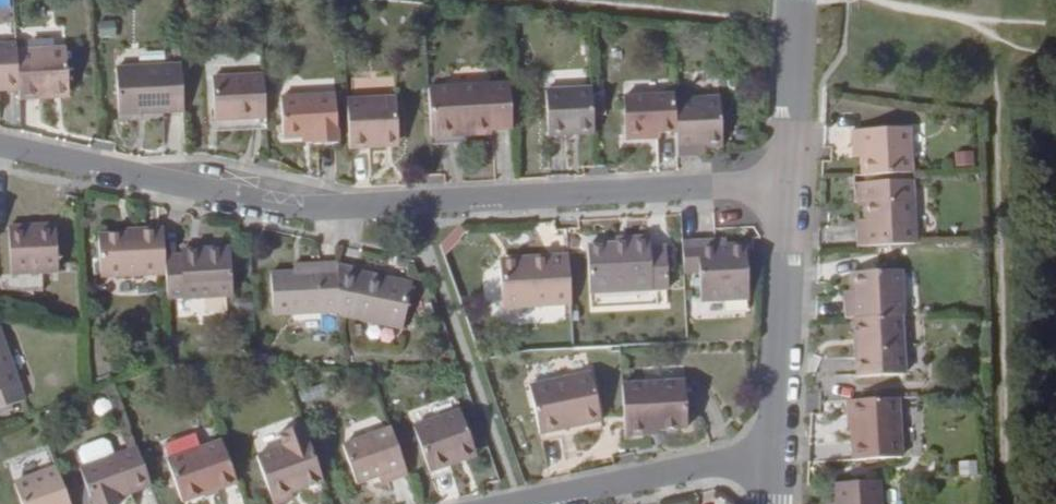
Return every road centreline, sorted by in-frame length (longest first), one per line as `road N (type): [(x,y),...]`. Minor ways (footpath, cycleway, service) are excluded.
road 1 (residential): [(779,179),(349,207),(260,202),(0,146)]
road 2 (residential): [(497,503),(778,455)]
road 3 (residential): [(779,179),(778,455)]
road 4 (residential): [(793,0),(779,179)]

